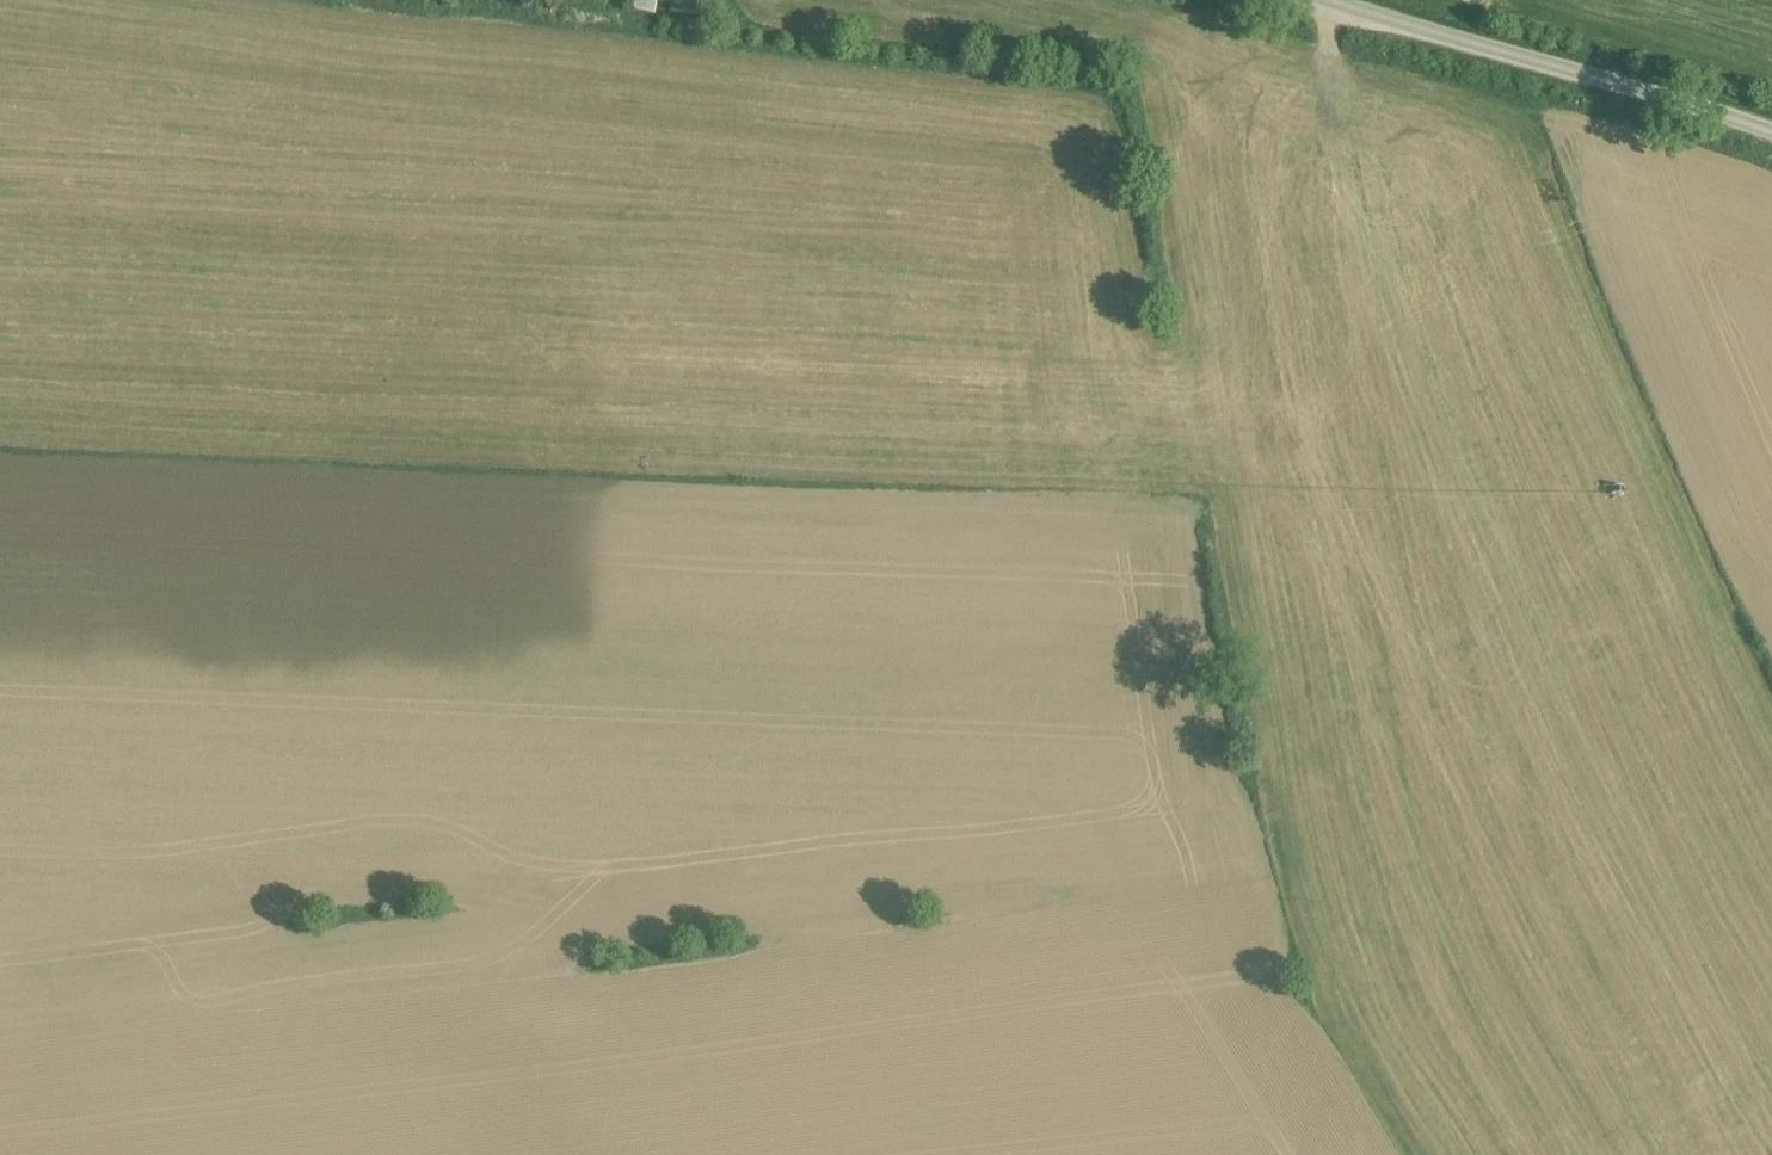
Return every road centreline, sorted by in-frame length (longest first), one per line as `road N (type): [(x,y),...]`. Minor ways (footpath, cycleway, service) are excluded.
road 1 (unclassified): [(1771,136),(1337,0)]

